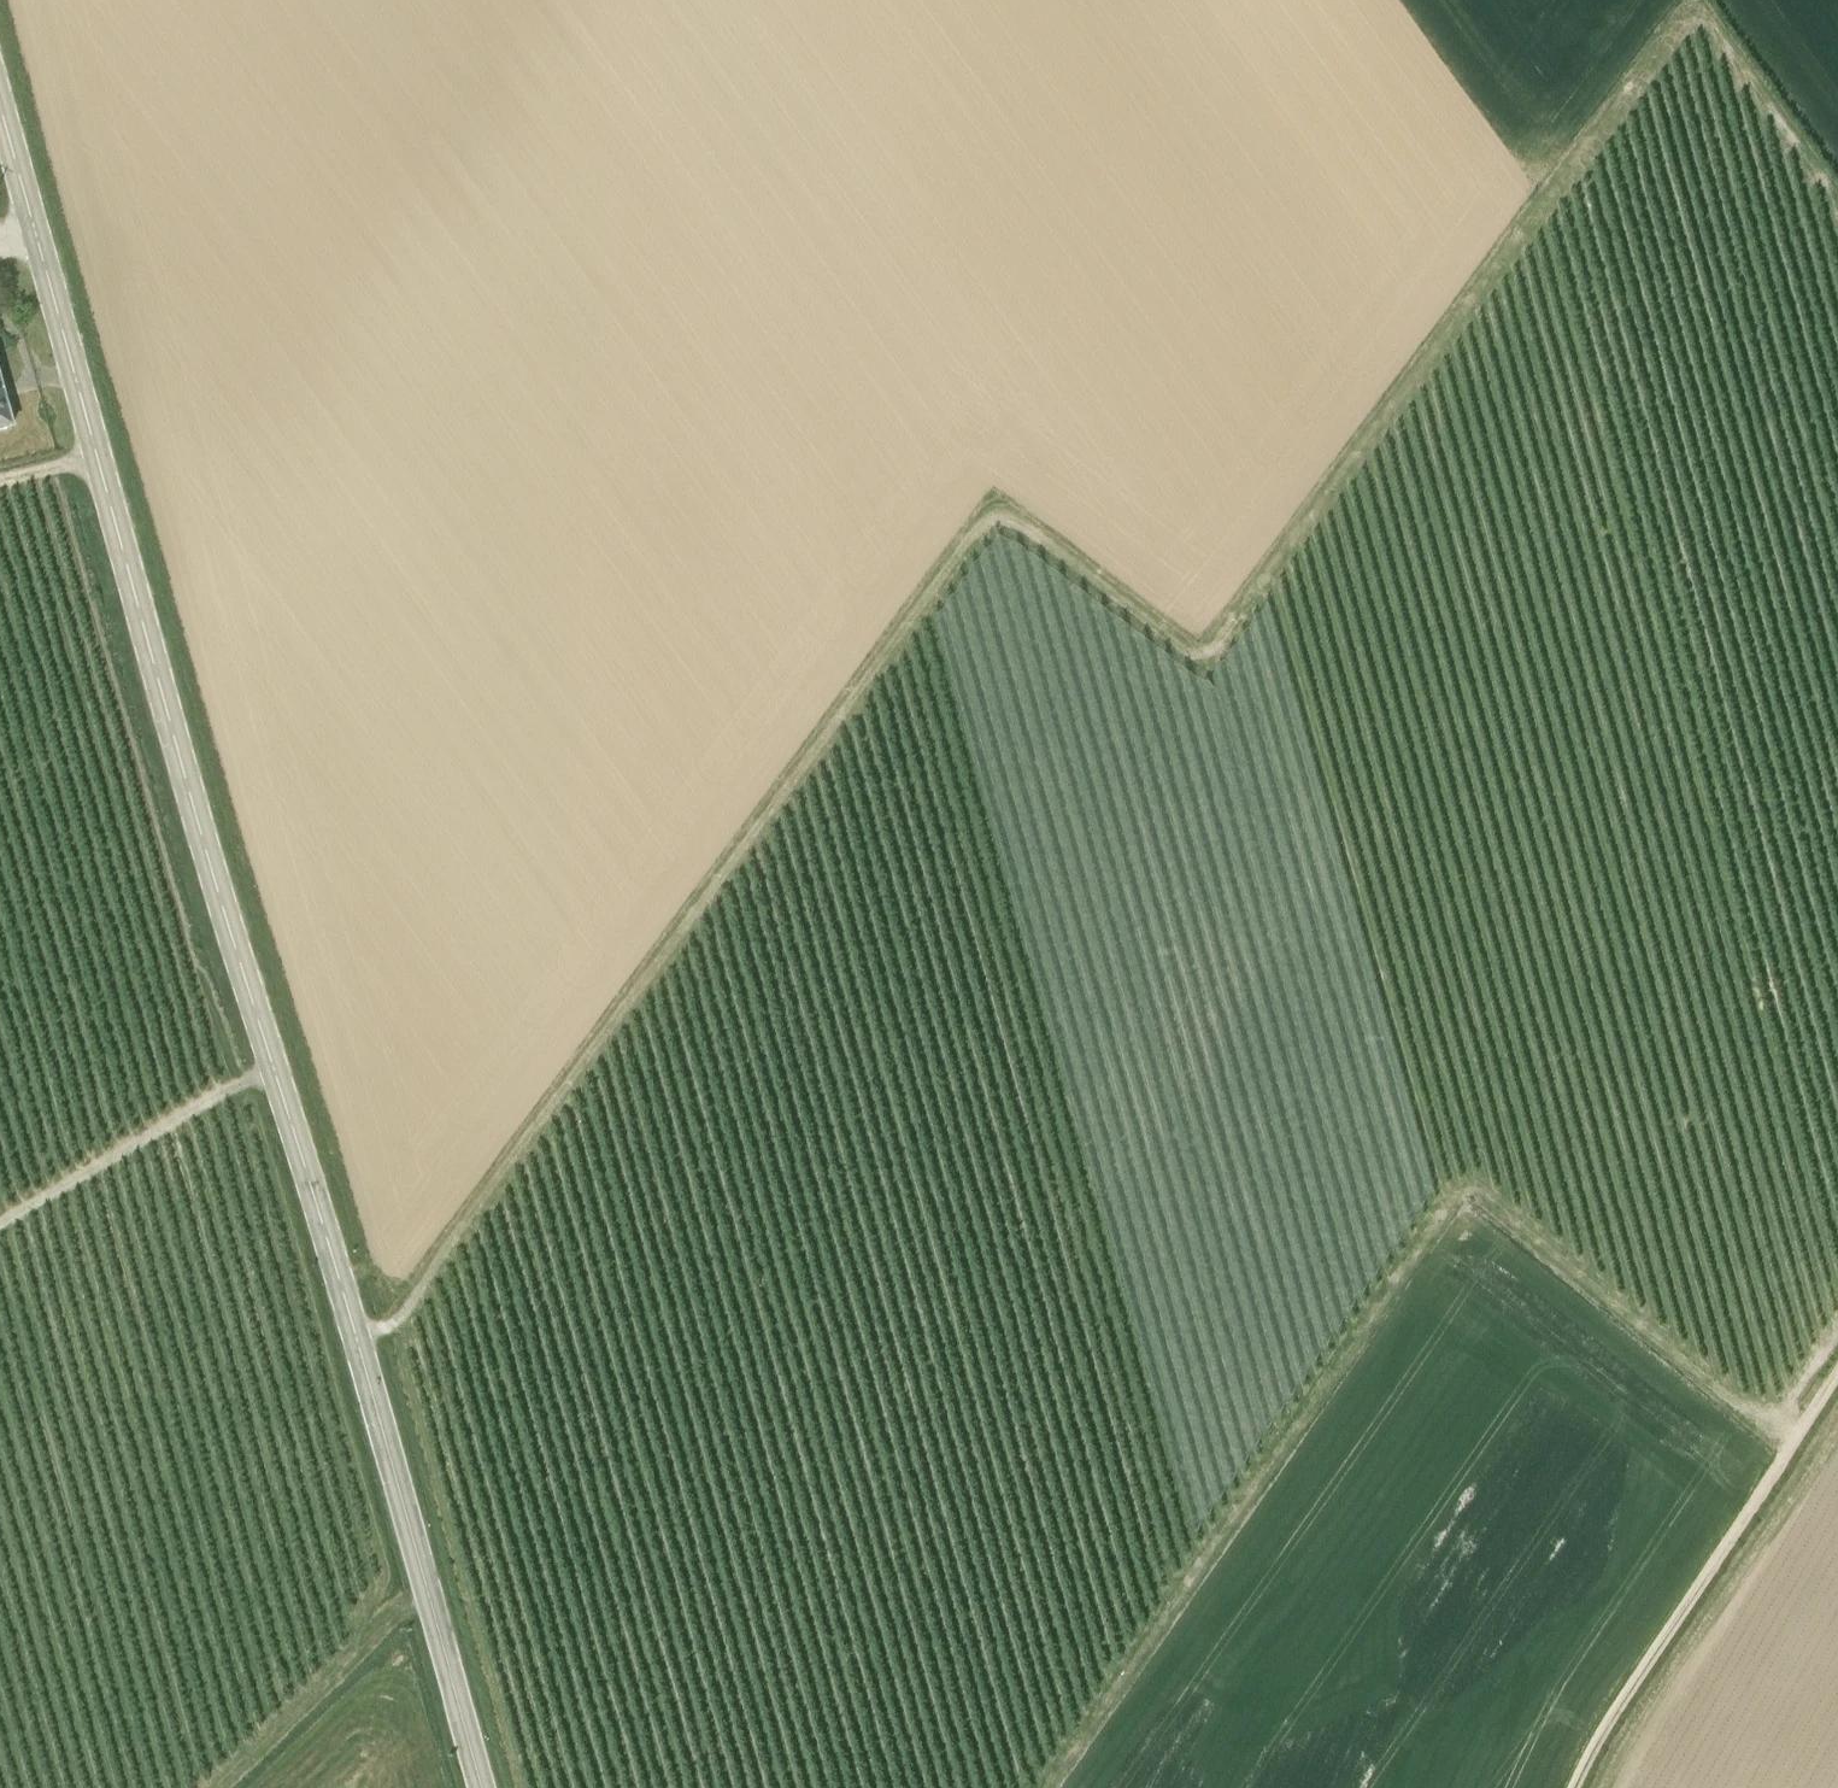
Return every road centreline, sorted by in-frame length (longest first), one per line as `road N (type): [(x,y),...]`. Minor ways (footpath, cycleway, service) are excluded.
road 1 (secondary): [(0,96),(210,869),(356,1336),(482,1787)]
road 2 (track): [(1574,1787),(1615,1710),(1837,1375)]

